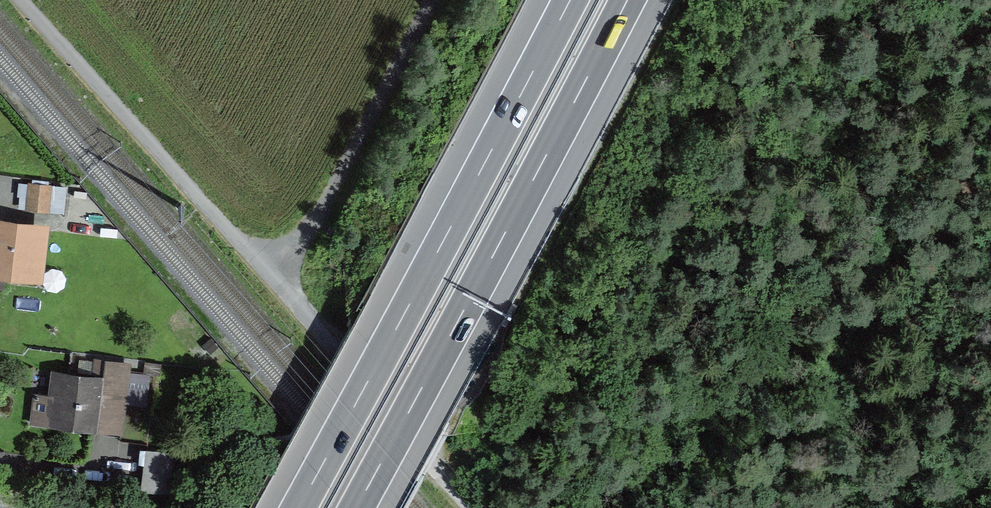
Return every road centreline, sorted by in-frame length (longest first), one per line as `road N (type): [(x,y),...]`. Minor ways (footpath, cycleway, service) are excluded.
road 1 (motorway): [(570,0),(299,507)]
road 2 (motorway): [(357,507),(627,0)]

